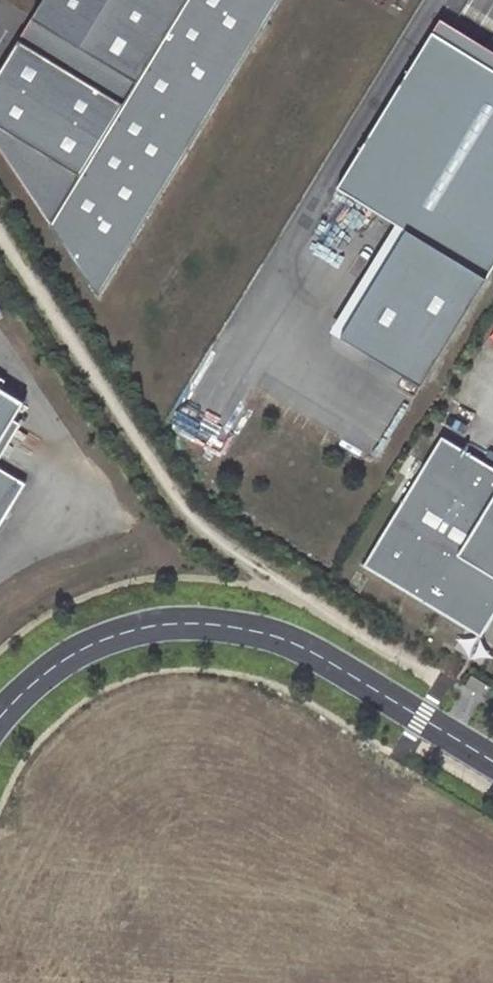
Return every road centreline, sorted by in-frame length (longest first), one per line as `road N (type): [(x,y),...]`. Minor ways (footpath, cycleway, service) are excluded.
road 1 (unclassified): [(0,718),(94,641),(171,622),(250,630),(298,645),(492,760)]

